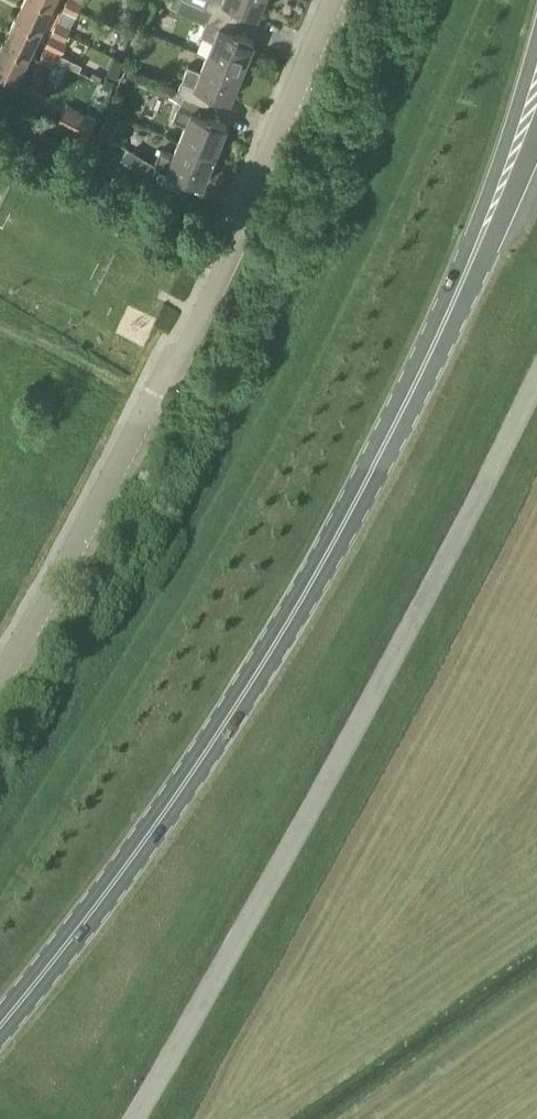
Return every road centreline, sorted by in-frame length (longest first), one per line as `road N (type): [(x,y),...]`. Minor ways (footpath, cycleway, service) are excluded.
road 1 (primary): [(0,1024),(81,926),(240,699),(371,473),(481,233)]
road 2 (tertiary): [(133,1118),(409,632),(536,385)]
road 3 (residential): [(0,675),(164,371),(184,352),(336,0)]
road 4 (trunk): [(536,25),(481,233)]
road 5 (trunk): [(481,233),(536,119)]

